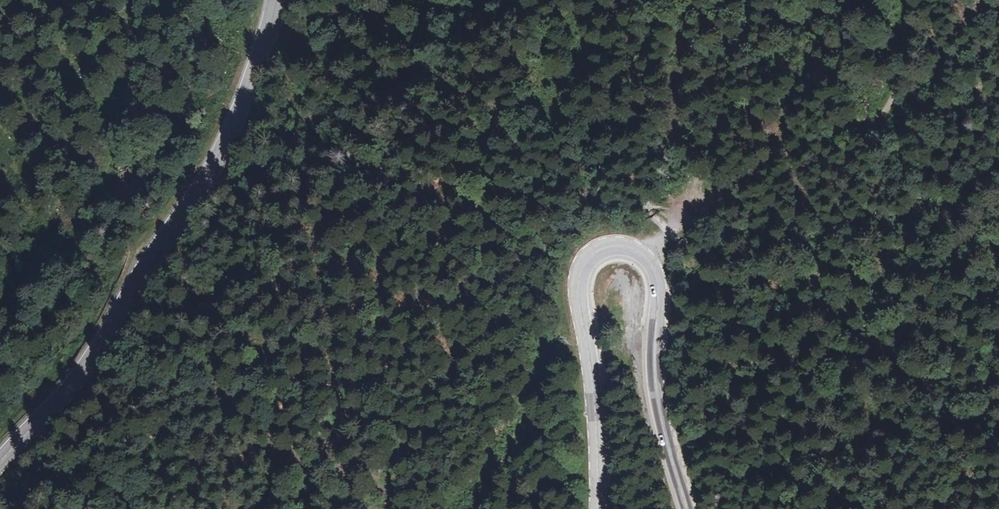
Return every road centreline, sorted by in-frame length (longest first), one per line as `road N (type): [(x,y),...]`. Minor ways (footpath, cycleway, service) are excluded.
road 1 (secondary): [(594,508),(595,428),(577,283),(596,250),(619,244),(650,259),(659,277),(656,387),(686,508)]
road 2 (secondary): [(274,0),(261,58),(209,170),(90,361),(0,459)]

